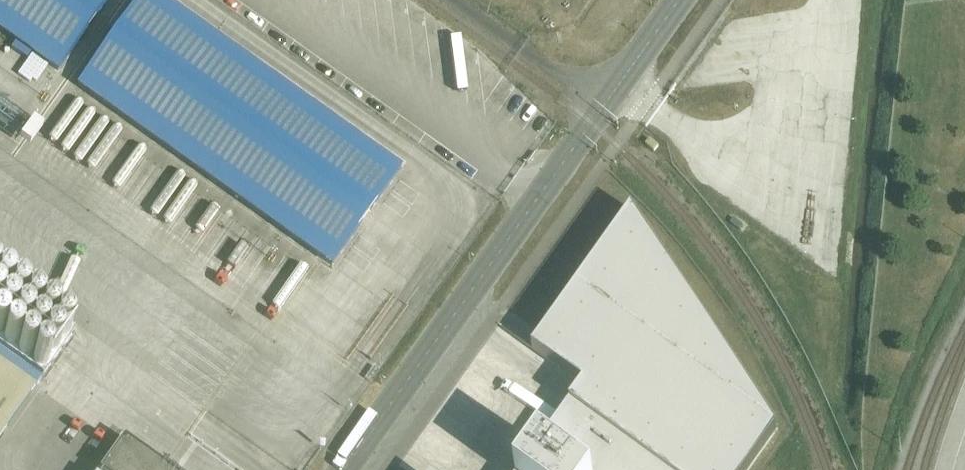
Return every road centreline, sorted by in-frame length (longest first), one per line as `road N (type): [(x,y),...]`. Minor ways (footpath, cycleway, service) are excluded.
road 1 (tertiary): [(346,469),(679,0)]

